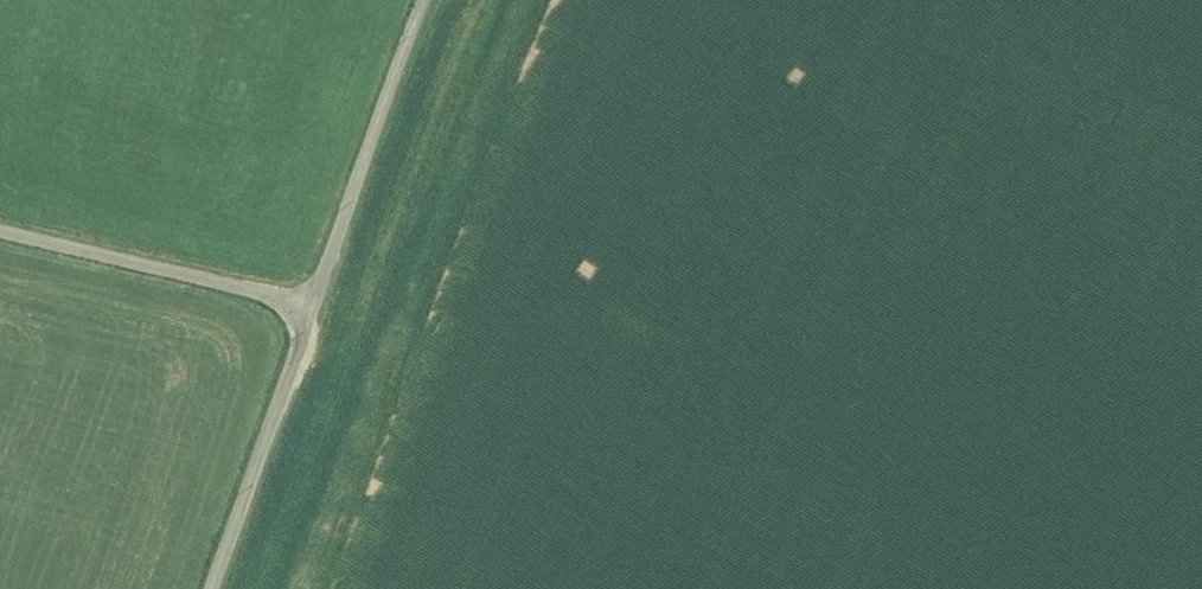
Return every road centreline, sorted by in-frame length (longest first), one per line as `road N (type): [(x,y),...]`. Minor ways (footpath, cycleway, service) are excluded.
road 1 (track): [(428,0),(326,308),(218,588)]

